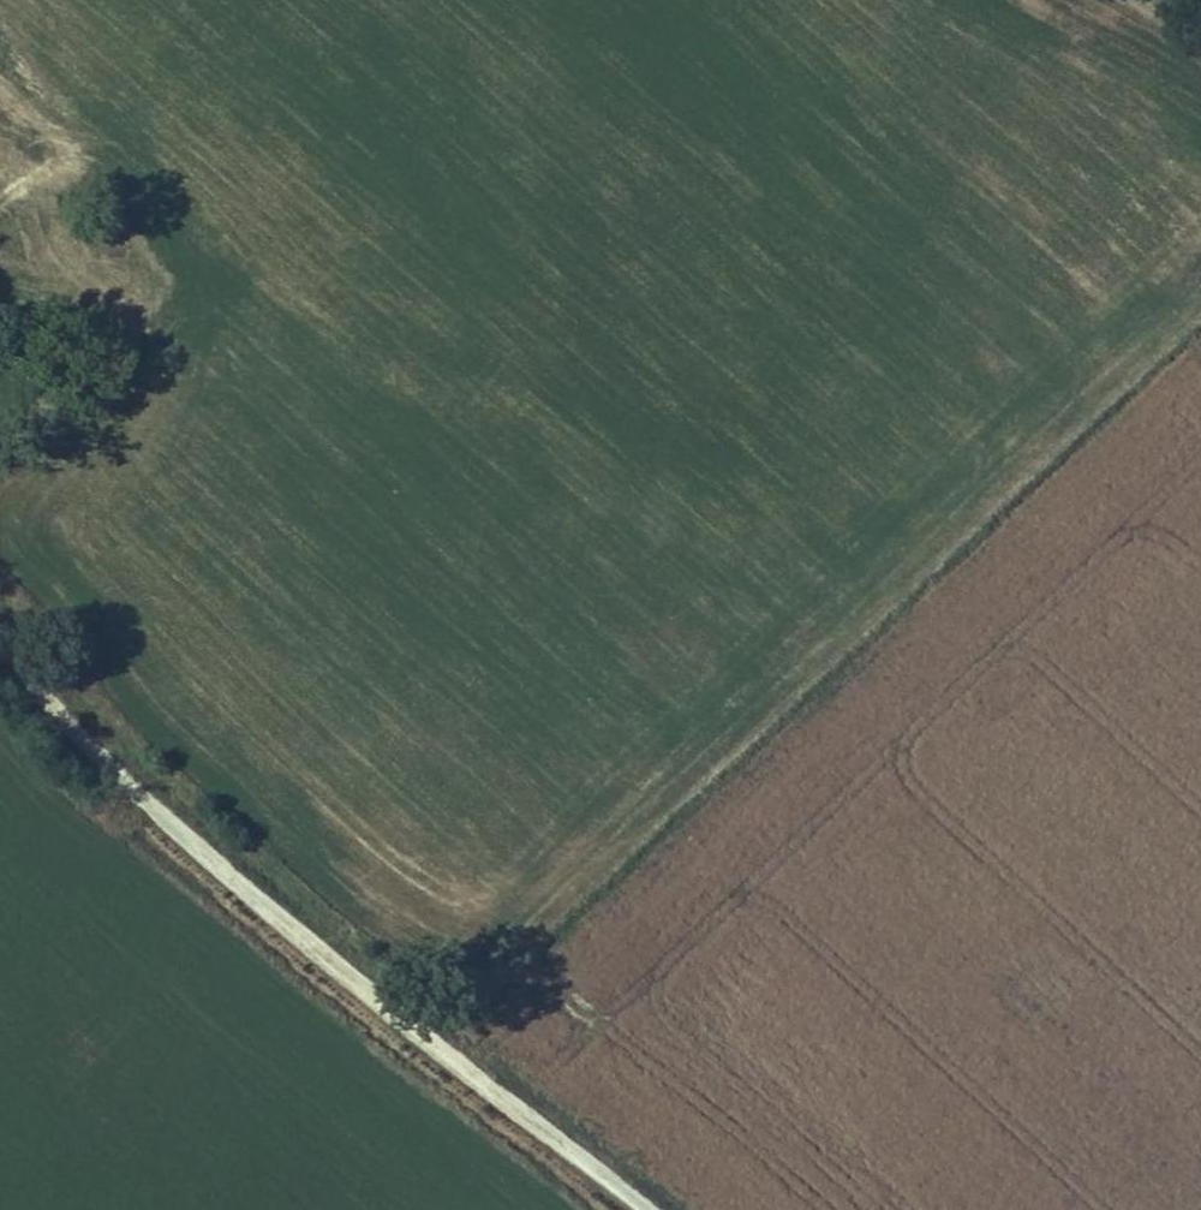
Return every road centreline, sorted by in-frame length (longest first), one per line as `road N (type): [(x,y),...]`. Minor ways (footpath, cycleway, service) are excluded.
road 1 (track): [(0,597),(135,771),(696,1209)]

